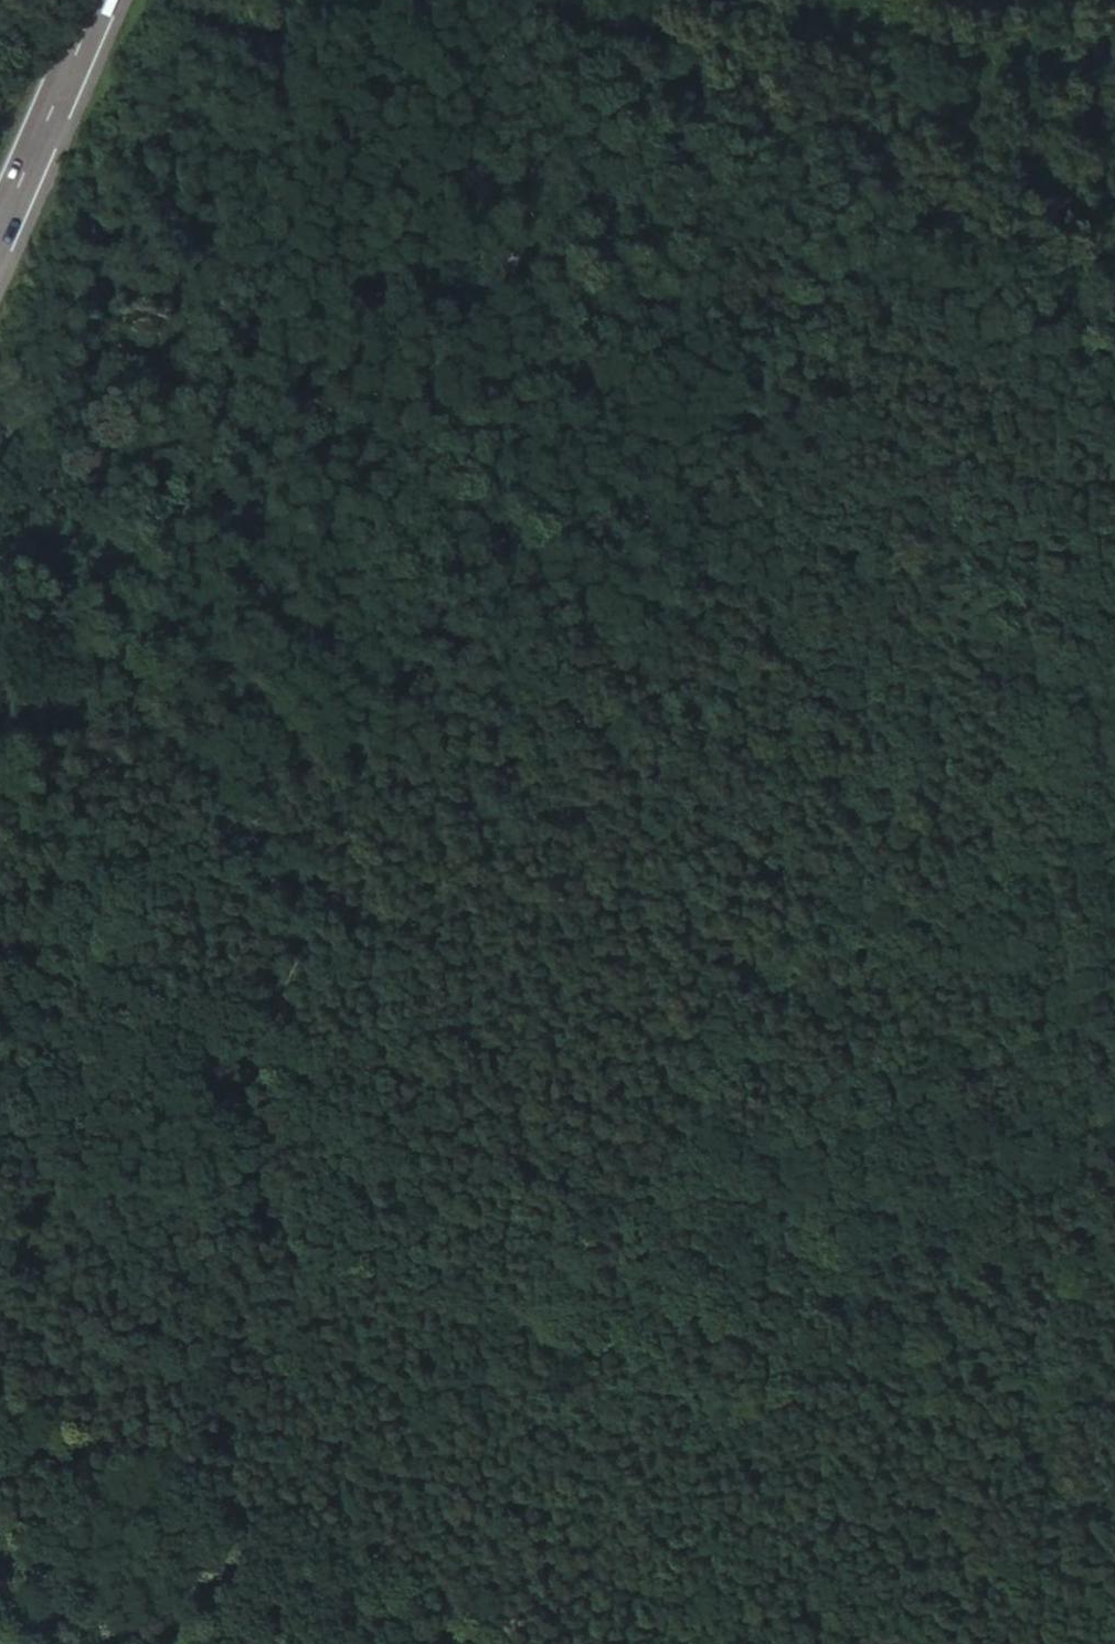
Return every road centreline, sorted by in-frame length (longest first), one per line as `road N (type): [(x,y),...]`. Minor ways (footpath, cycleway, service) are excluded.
road 1 (track): [(638,1643),(1114,717)]
road 2 (track): [(549,1643),(0,1389)]
road 3 (trunk): [(0,226),(99,0)]

